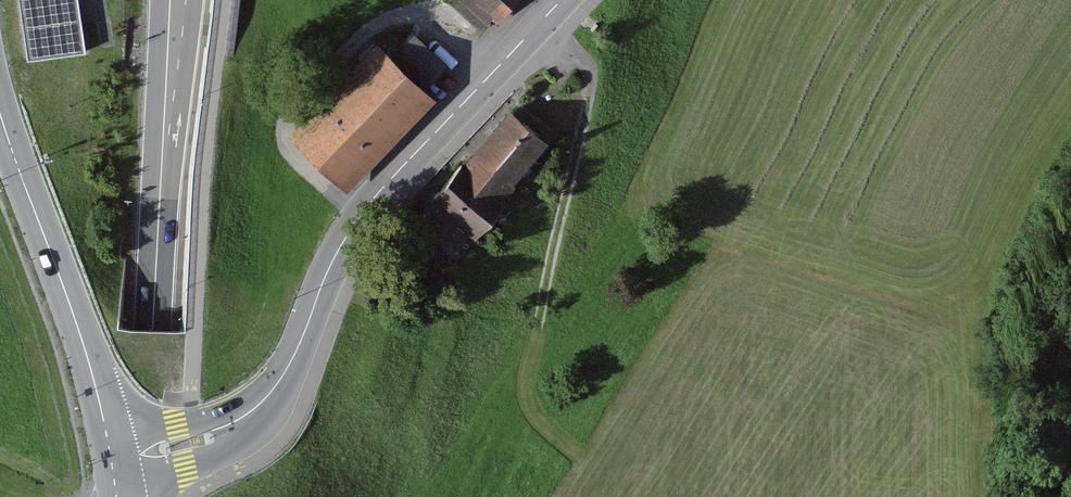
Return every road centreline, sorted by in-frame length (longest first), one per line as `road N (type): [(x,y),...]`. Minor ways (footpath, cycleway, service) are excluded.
road 1 (tertiary): [(118,461),(215,437),(275,397),(326,278),(365,214),(561,0)]
road 2 (track): [(539,24),(591,73),(539,308),(532,395),(557,421),(705,485)]
road 3 (trunk): [(182,0),(145,496)]
road 4 (secondary): [(118,461),(83,337),(0,111)]

